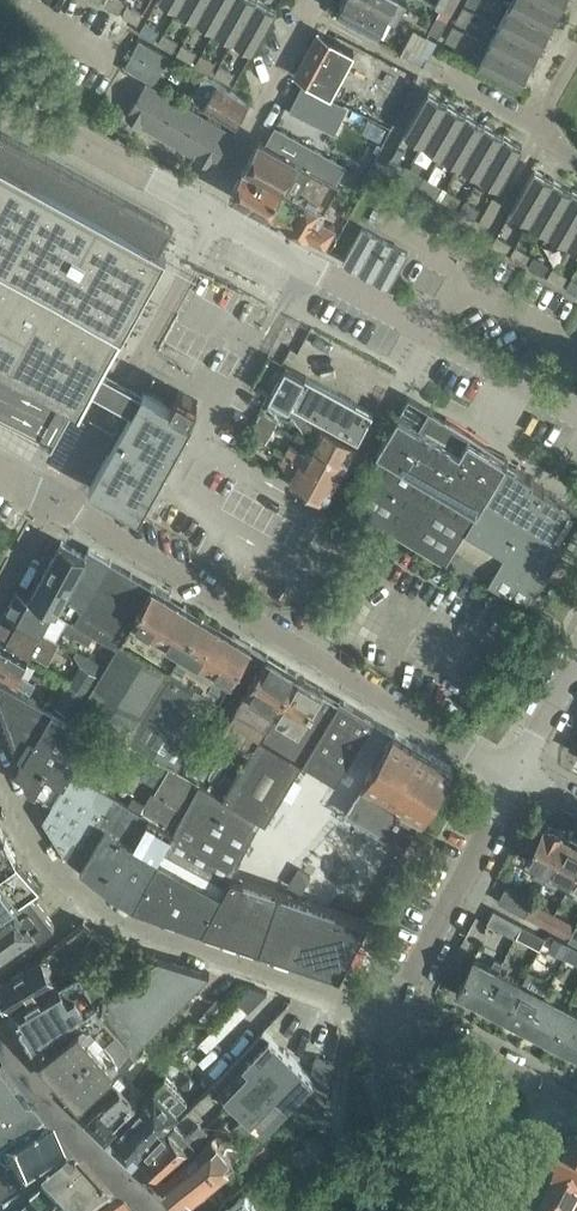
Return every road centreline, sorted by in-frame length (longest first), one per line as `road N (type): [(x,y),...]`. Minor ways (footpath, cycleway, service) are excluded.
road 1 (residential): [(522,769),(53,502)]
road 2 (residential): [(391,1014),(113,919),(32,847),(0,775)]
road 3 (residential): [(522,769),(391,1014)]
road 4 (residential): [(318,0),(204,210)]
road 5 (residential): [(427,327),(216,218)]
road 6 (residential): [(155,1210),(0,1038)]
road 7 (residential): [(204,210),(0,105)]
road 8 (residential): [(216,218),(115,400)]
road 9 (residential): [(391,1014),(384,1081),(423,1210)]
road 10 (residential): [(563,1105),(391,1014)]
road 11 (residential): [(560,399),(427,327)]
road 12 (residential): [(576,165),(540,118),(576,52)]
road 13 (residential): [(504,1210),(563,1105)]

